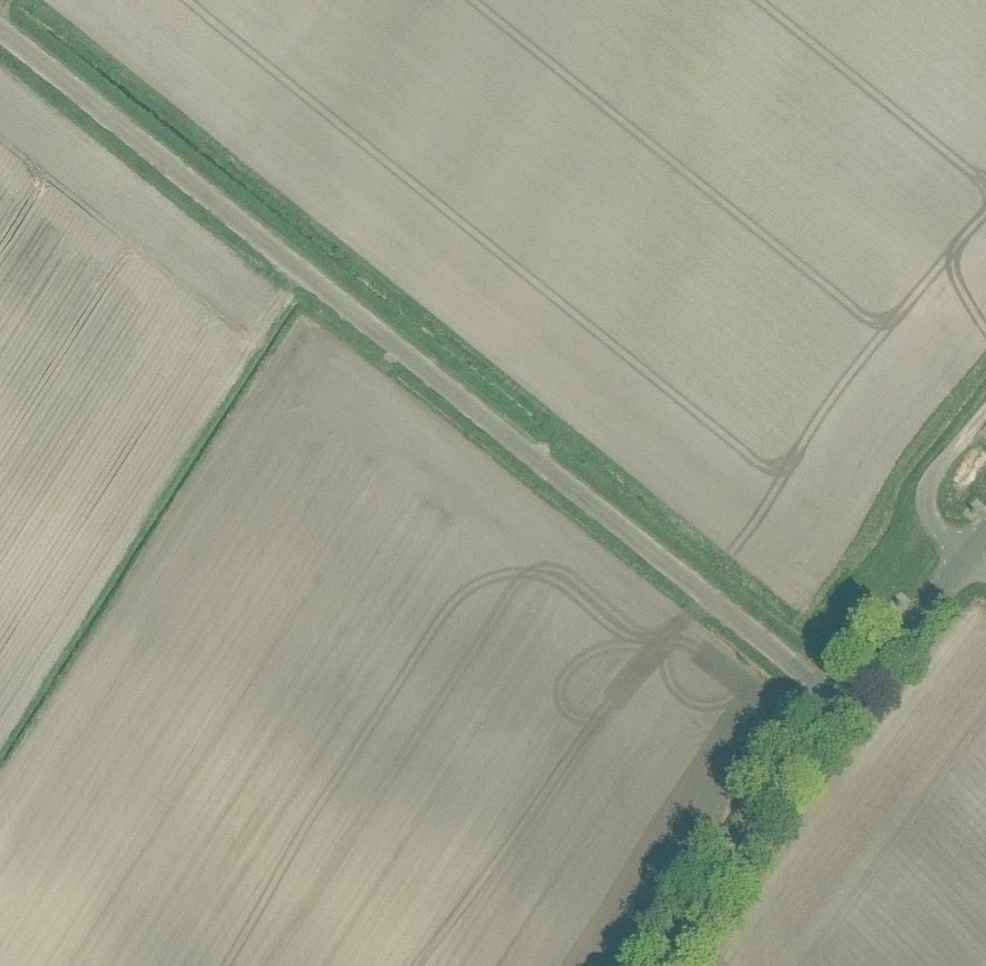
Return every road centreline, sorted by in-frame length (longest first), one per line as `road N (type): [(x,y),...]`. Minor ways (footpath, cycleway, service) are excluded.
road 1 (unclassified): [(846,710),(0,31)]
road 2 (tertiary): [(669,965),(779,797),(846,710)]
road 3 (tertiary): [(846,710),(985,535)]

